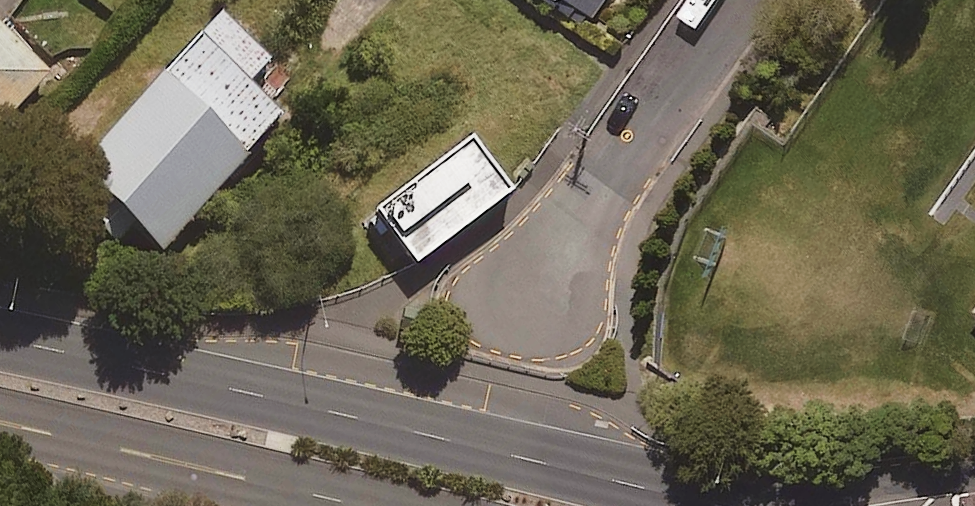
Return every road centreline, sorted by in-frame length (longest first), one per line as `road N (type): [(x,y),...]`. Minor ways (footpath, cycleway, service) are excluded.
road 1 (secondary): [(0,337),(745,505)]
road 2 (secondary): [(367,505),(0,426)]
road 3 (residential): [(516,300),(736,0)]
road 4 (secondary): [(773,505),(974,474)]

